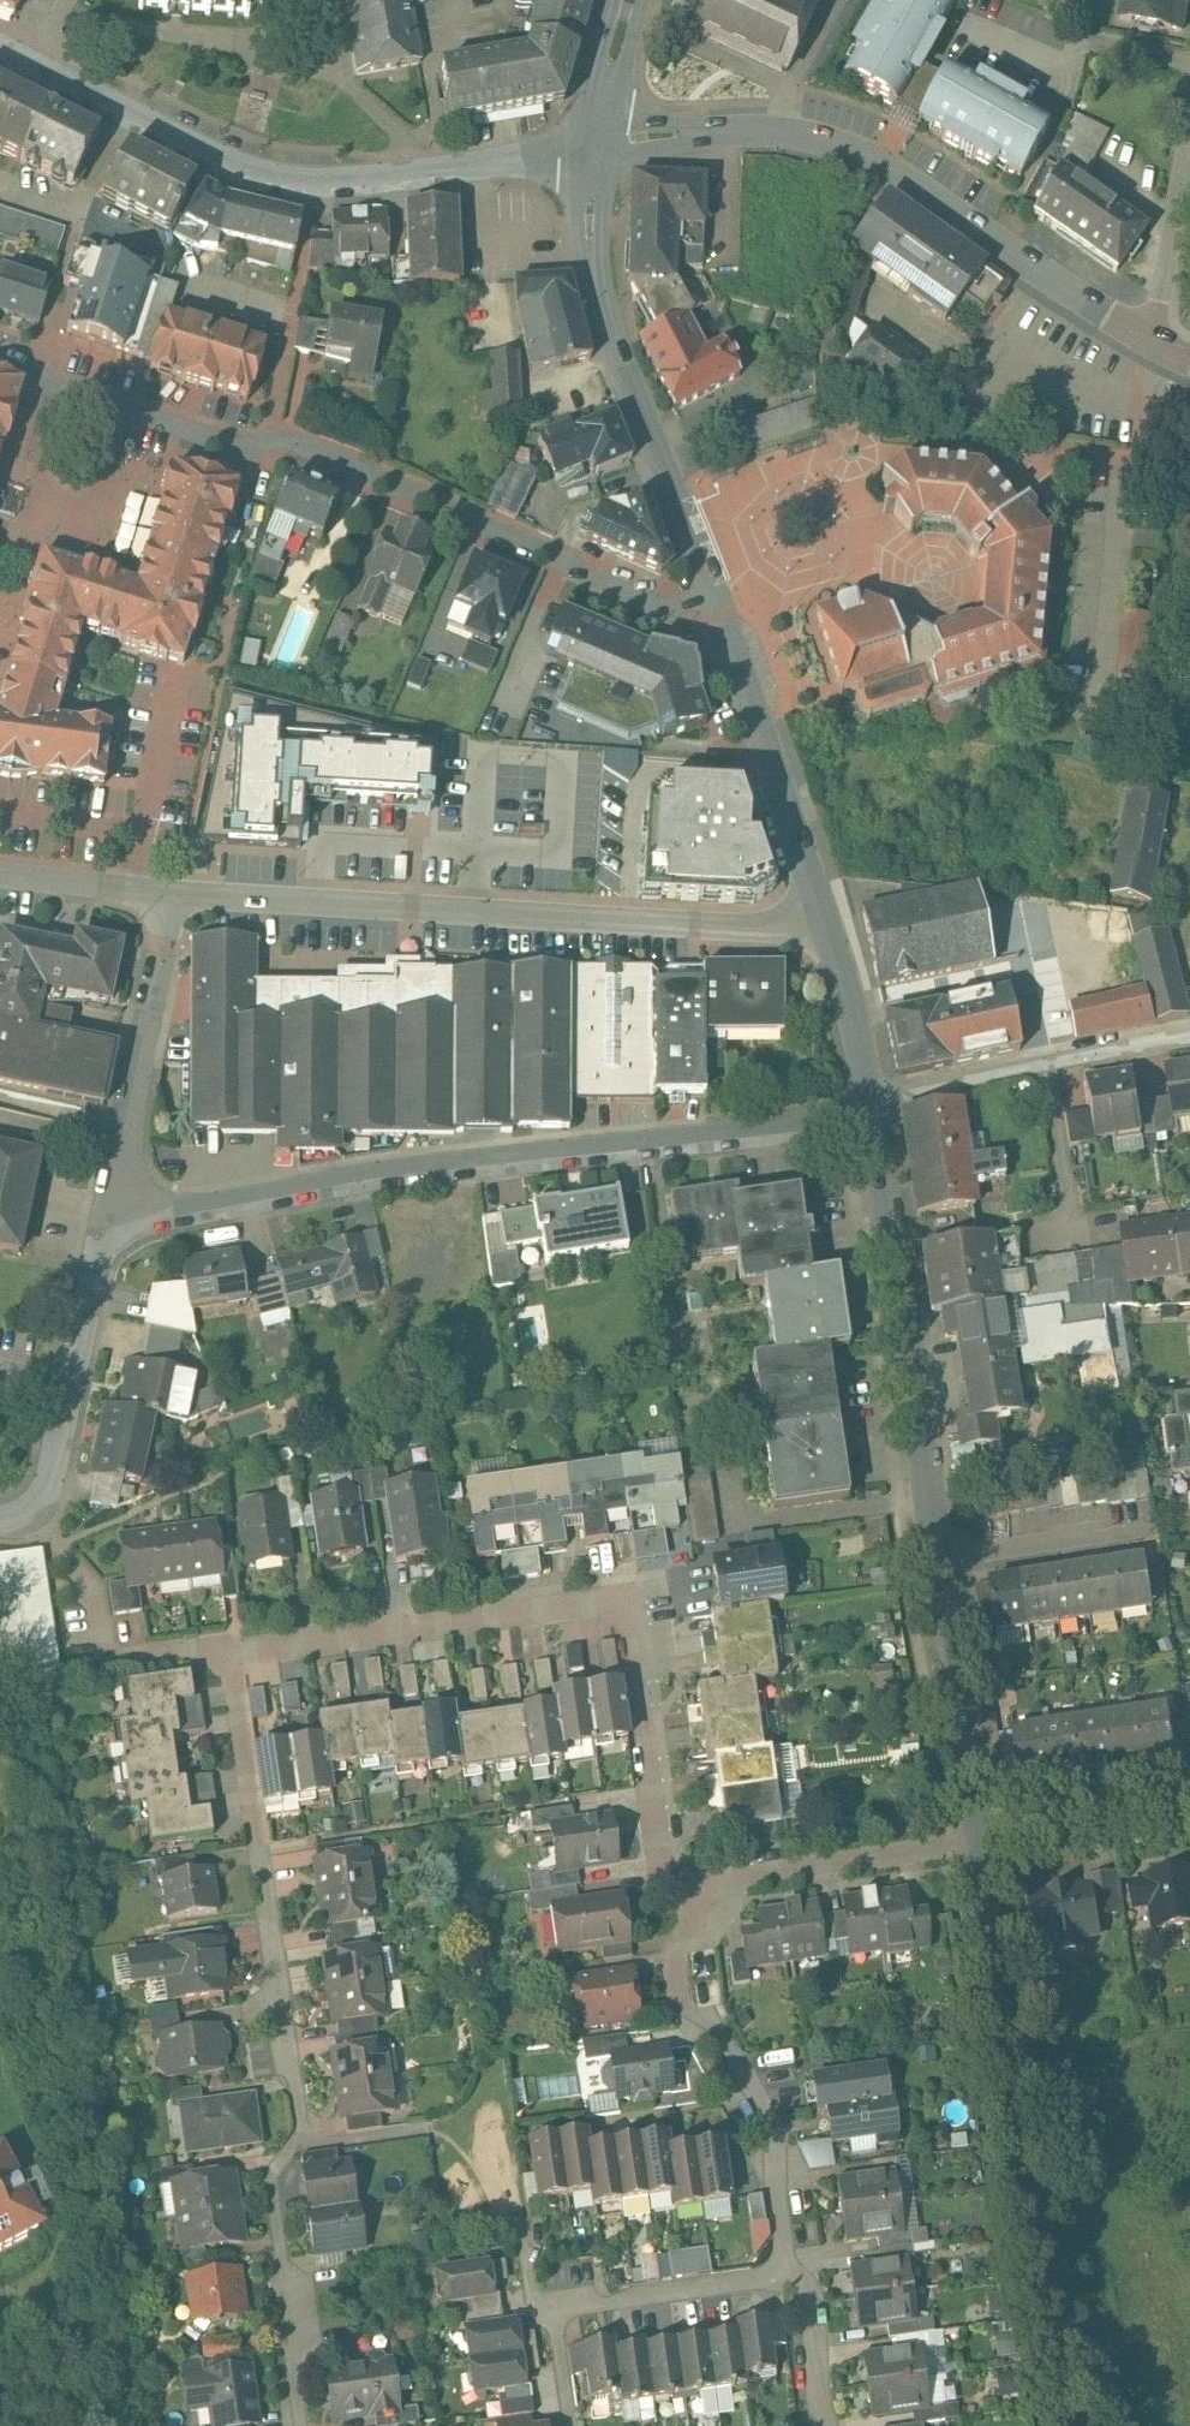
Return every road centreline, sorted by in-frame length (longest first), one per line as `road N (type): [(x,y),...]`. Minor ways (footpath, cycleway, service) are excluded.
road 1 (residential): [(729,631),(265,443),(0,355)]
road 2 (residential): [(869,1108),(398,1170),(202,1208),(112,1206)]
road 3 (residential): [(721,1881),(663,1860),(630,1599),(235,1645)]
road 4 (residential): [(170,897),(730,927),(825,924)]
road 5 (residential): [(0,46),(231,161),(273,174),(361,178),(595,145)]
road 6 (residential): [(595,145),(737,132),(790,135),(851,154),(1155,341)]
road 7 (residential): [(1079,2425),(1046,2298),(983,1844)]
road 8 (residential): [(235,1645),(304,2147),(287,2155)]
road 9 (residential): [(729,631),(596,282),(595,145)]
road 10 (residential): [(937,1554),(869,1108)]
road 11 (residential): [(721,1881),(688,1950),(696,2005),(774,2139),(787,2275)]
road 12 (residential): [(112,1206),(44,1500),(30,1516),(0,1521)]
road 13 (residential): [(1189,1038),(869,1108)]
road 14 (residential): [(170,897),(112,1206)]
road 15 (residential): [(825,924),(729,631)]
road 16 (residential): [(983,1844),(937,1554)]
road 17 (residential): [(304,2425),(271,2176),(287,2155)]
road 18 (residential): [(983,1844),(721,1881)]
road 19 (residential): [(787,2275),(554,2308)]
road 20 (residential): [(235,1645),(104,1663),(92,1579)]
road 21 (residential): [(1189,1814),(983,1844)]
road 22 (residential): [(937,1554),(1136,1528)]
road 23 (residential): [(869,1108),(825,924)]
road 24 (residential): [(1155,341),(1189,155)]
road 25 (residential): [(0,874),(170,897)]
road 26 (residential): [(787,2275),(810,2311),(823,2425)]
road 27 (residential): [(629,0),(595,145)]

